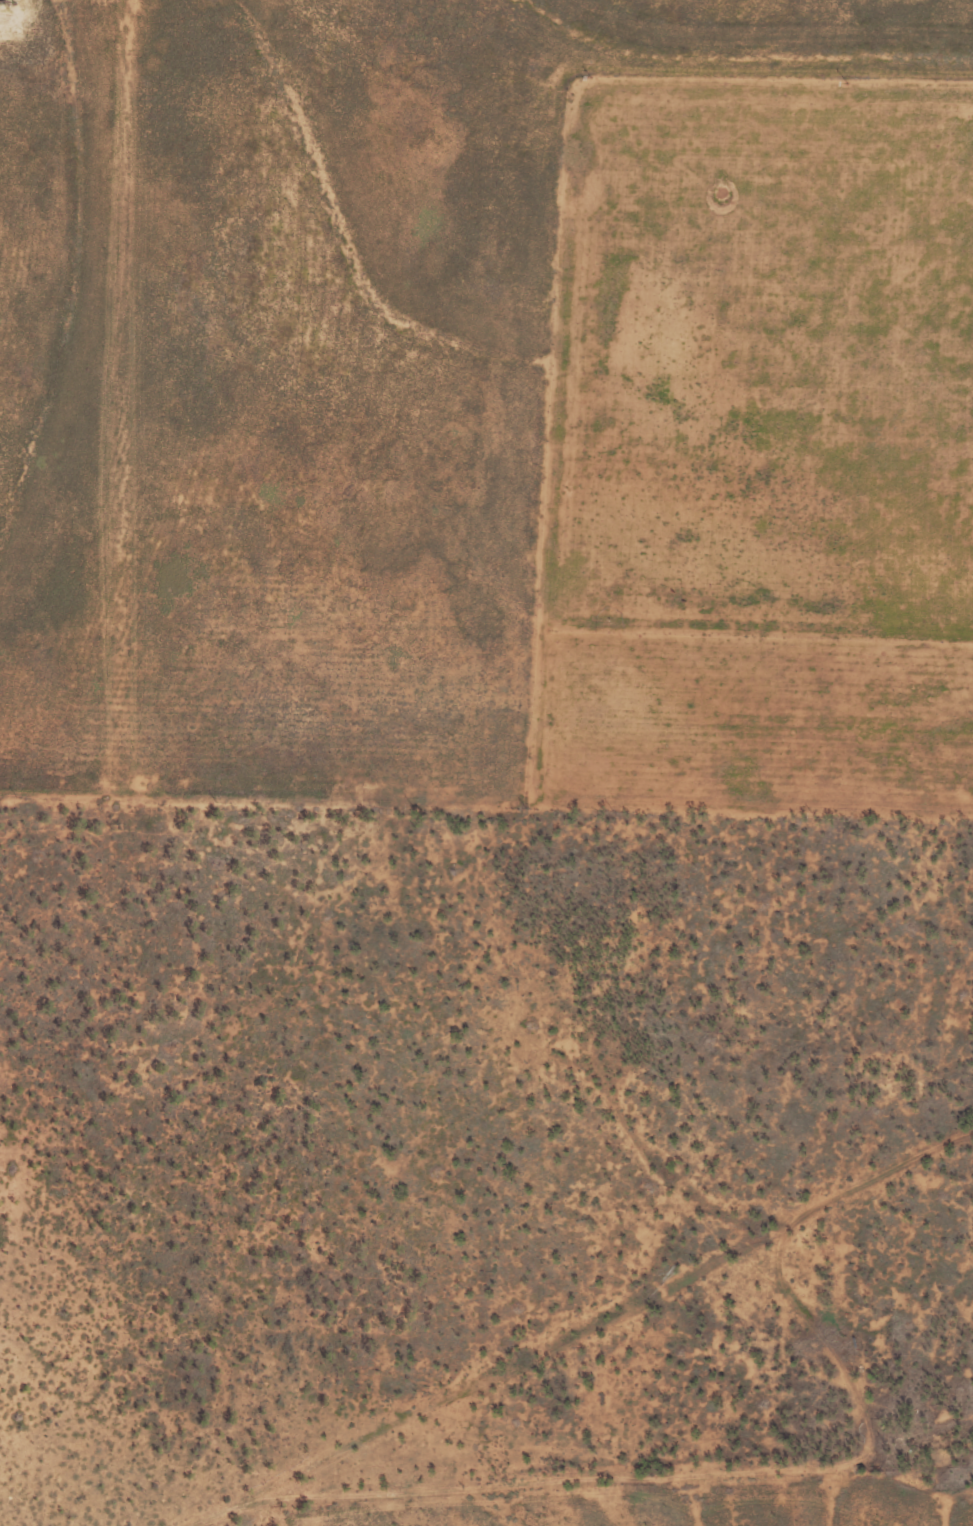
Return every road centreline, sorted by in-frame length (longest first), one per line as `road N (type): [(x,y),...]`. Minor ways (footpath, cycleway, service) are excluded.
road 1 (track): [(214,1525),(324,1476),(972,1106)]

